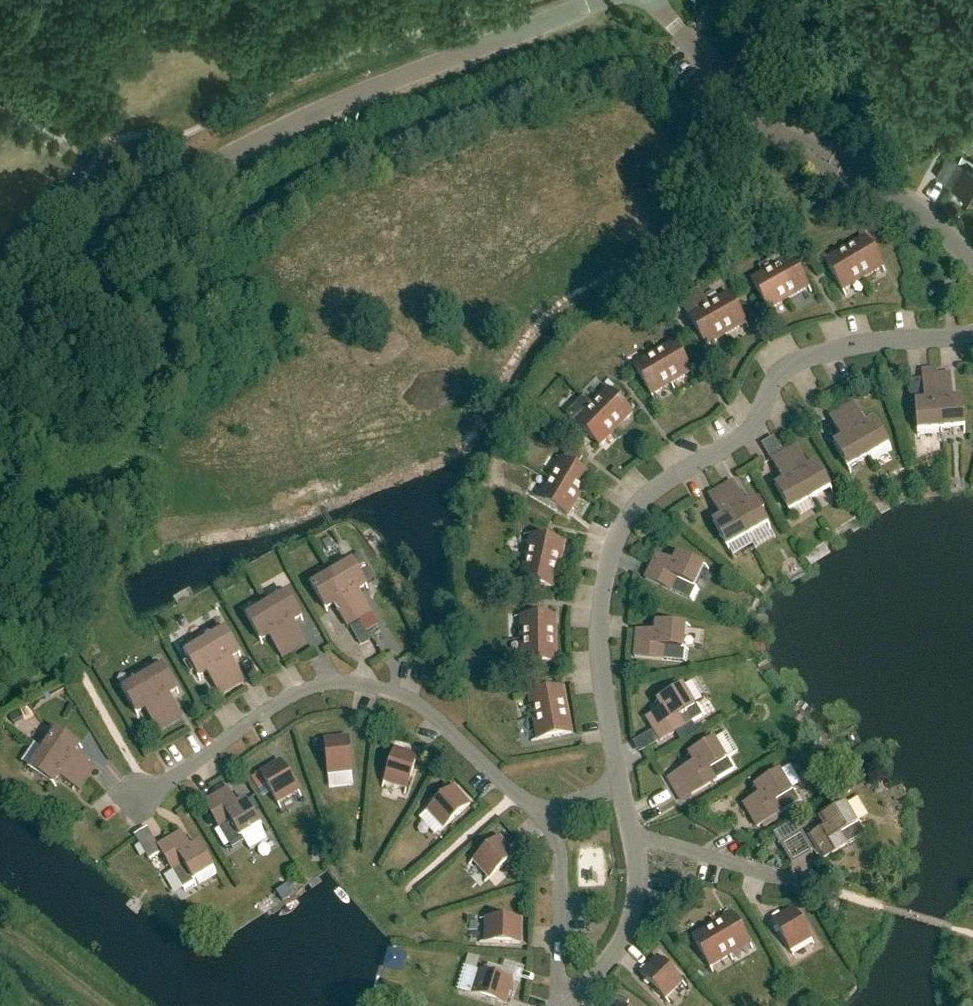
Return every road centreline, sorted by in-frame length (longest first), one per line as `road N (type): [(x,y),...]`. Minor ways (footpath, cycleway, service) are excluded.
road 1 (residential): [(624,778),(603,619),(622,521),(744,440),(779,372),(831,351),(972,336)]
road 2 (residential): [(128,812),(277,705),(318,685),(348,682),(424,706),(545,816)]
road 3 (residential): [(158,200),(299,121),(602,0)]
road 4 (residential): [(569,1005),(618,958),(639,903),(624,778)]
road 5 (residential): [(0,376),(158,200)]
road 6 (residential): [(806,150),(773,131),(653,0)]
road 7 (residential): [(158,200),(0,67)]
road 8 (residential): [(561,1005),(564,876),(545,816)]
road 9 (residential): [(972,264),(909,208),(871,189)]

